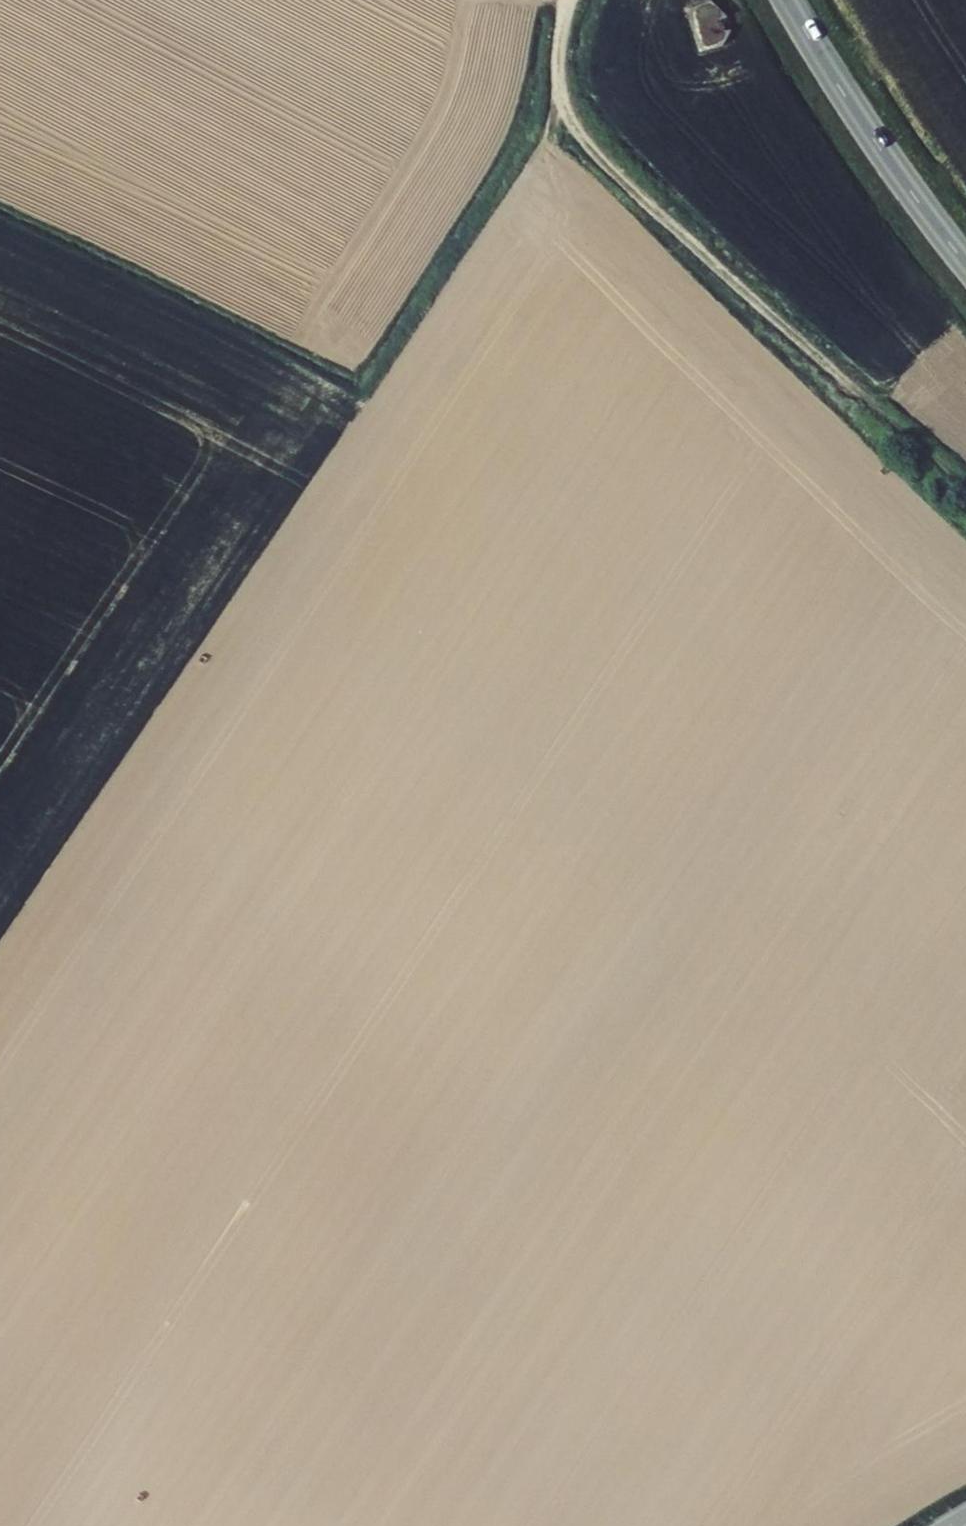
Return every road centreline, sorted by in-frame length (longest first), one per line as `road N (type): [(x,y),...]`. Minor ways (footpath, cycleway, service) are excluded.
road 1 (unclassified): [(567,0),(561,85),(581,134),(701,253),(965,489)]
road 2 (tertiary): [(965,264),(901,179),(787,0)]

